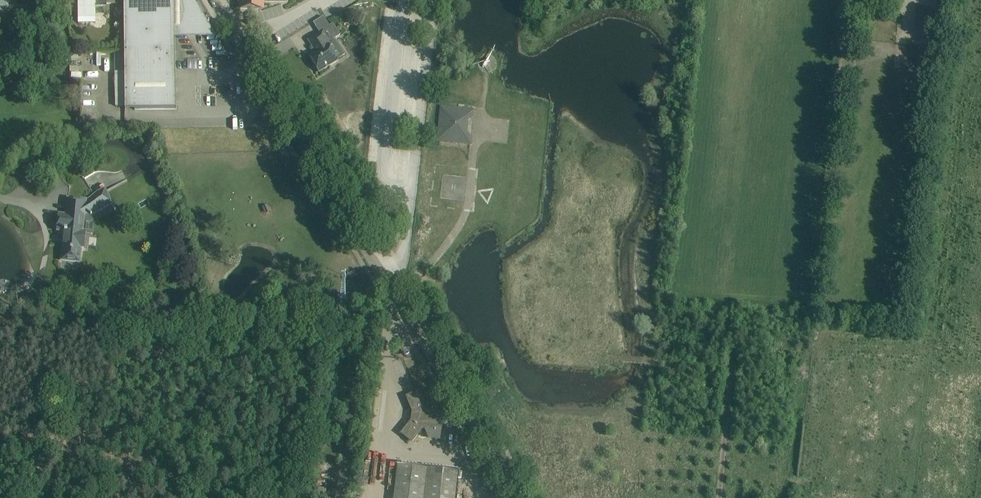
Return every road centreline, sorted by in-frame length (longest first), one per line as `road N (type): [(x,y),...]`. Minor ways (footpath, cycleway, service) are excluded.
road 1 (tertiary): [(406,314),(212,0)]
road 2 (tertiary): [(519,497),(406,314)]
road 3 (unclassified): [(406,314),(366,357),(343,497)]

